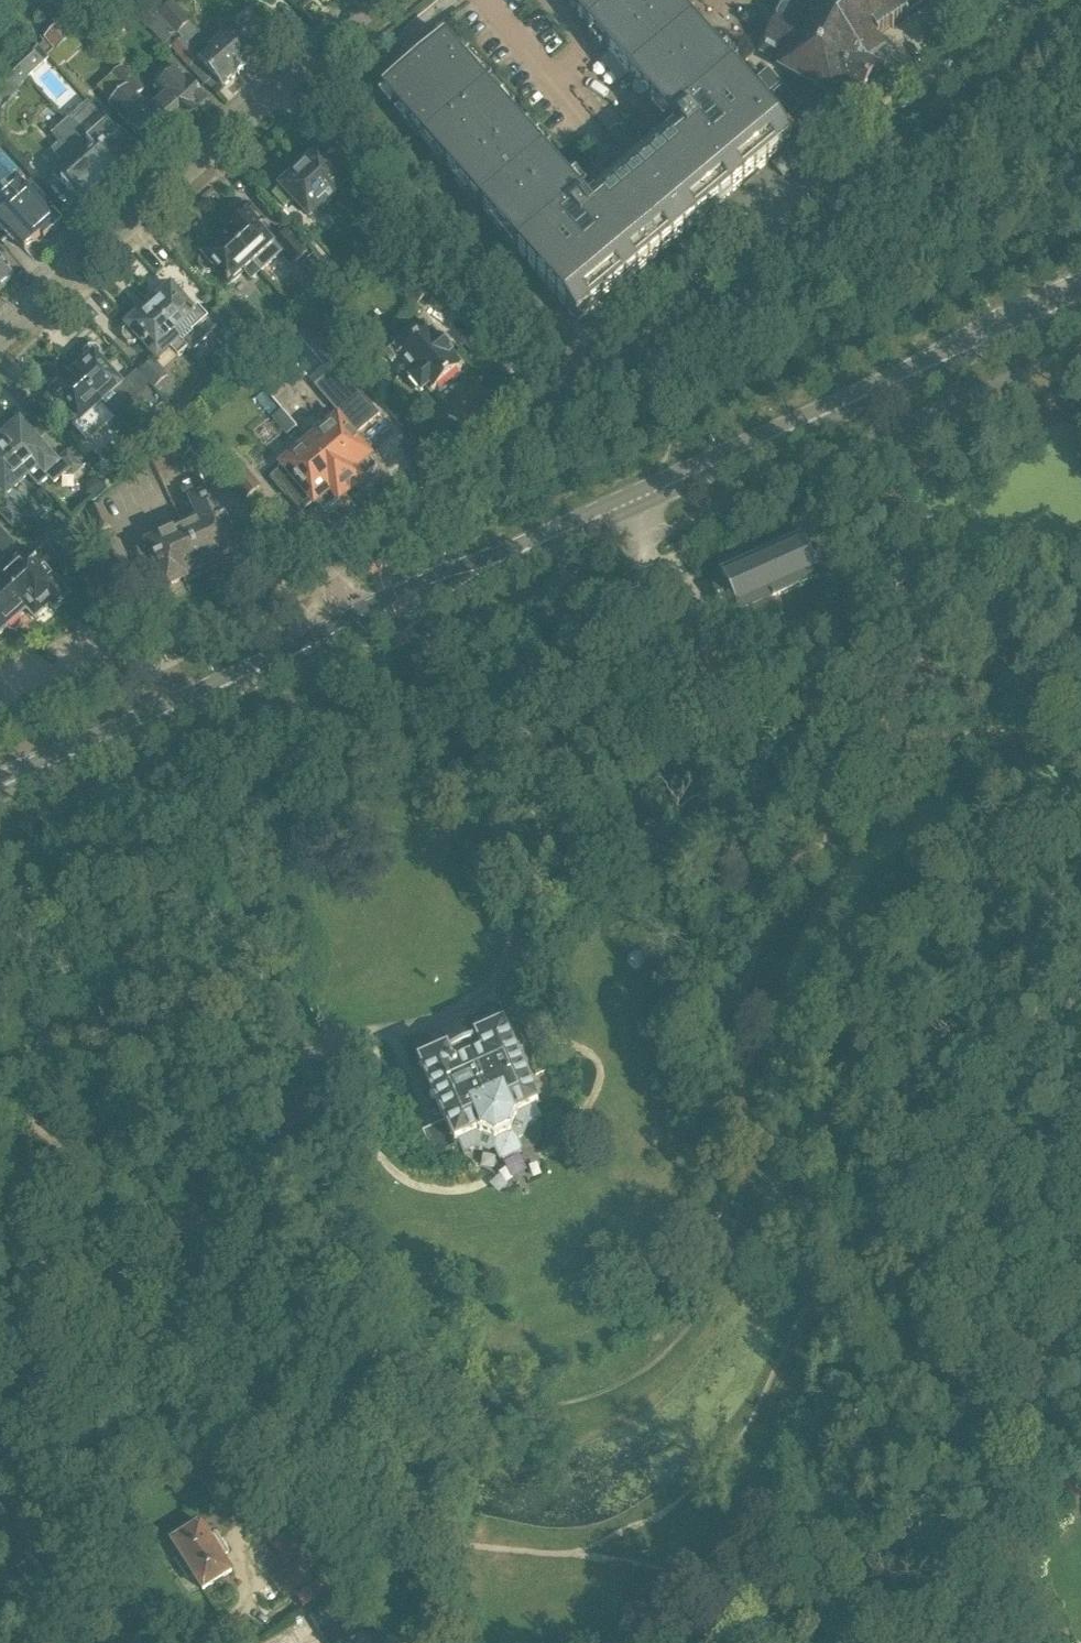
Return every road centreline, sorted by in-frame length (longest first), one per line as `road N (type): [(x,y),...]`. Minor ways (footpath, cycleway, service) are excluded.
road 1 (primary): [(0,787),(1080,302)]
road 2 (residential): [(424,521),(1043,0)]
road 3 (residential): [(377,0),(0,340)]
road 4 (secondary): [(84,1642),(0,1509)]

